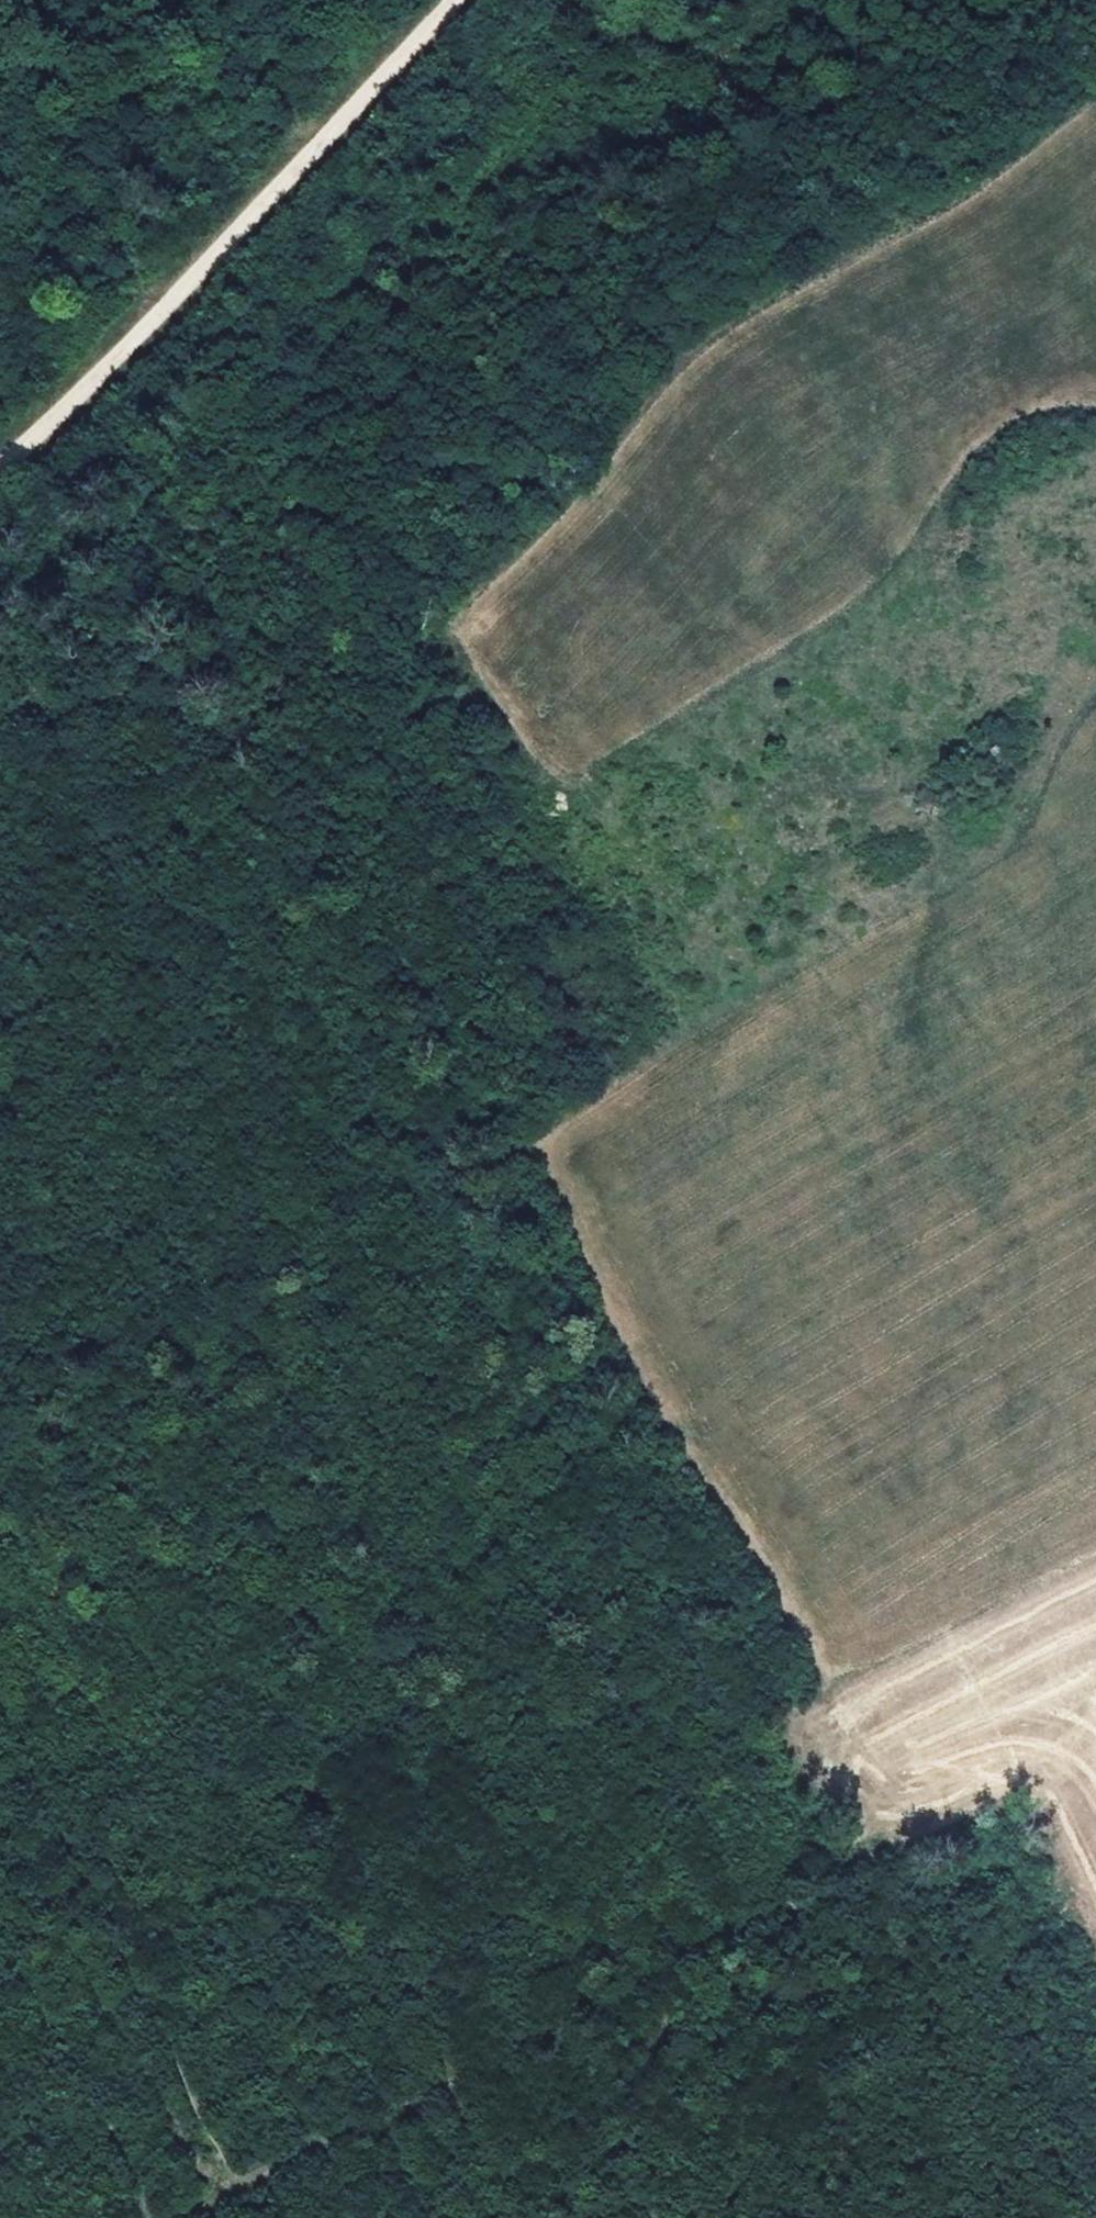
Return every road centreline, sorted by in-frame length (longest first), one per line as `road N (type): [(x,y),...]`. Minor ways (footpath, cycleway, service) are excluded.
road 1 (track): [(433,0),(0,449)]
road 2 (track): [(0,1707),(210,2132),(212,2194),(167,2217)]
road 3 (track): [(501,2217),(436,2093),(212,2194)]

